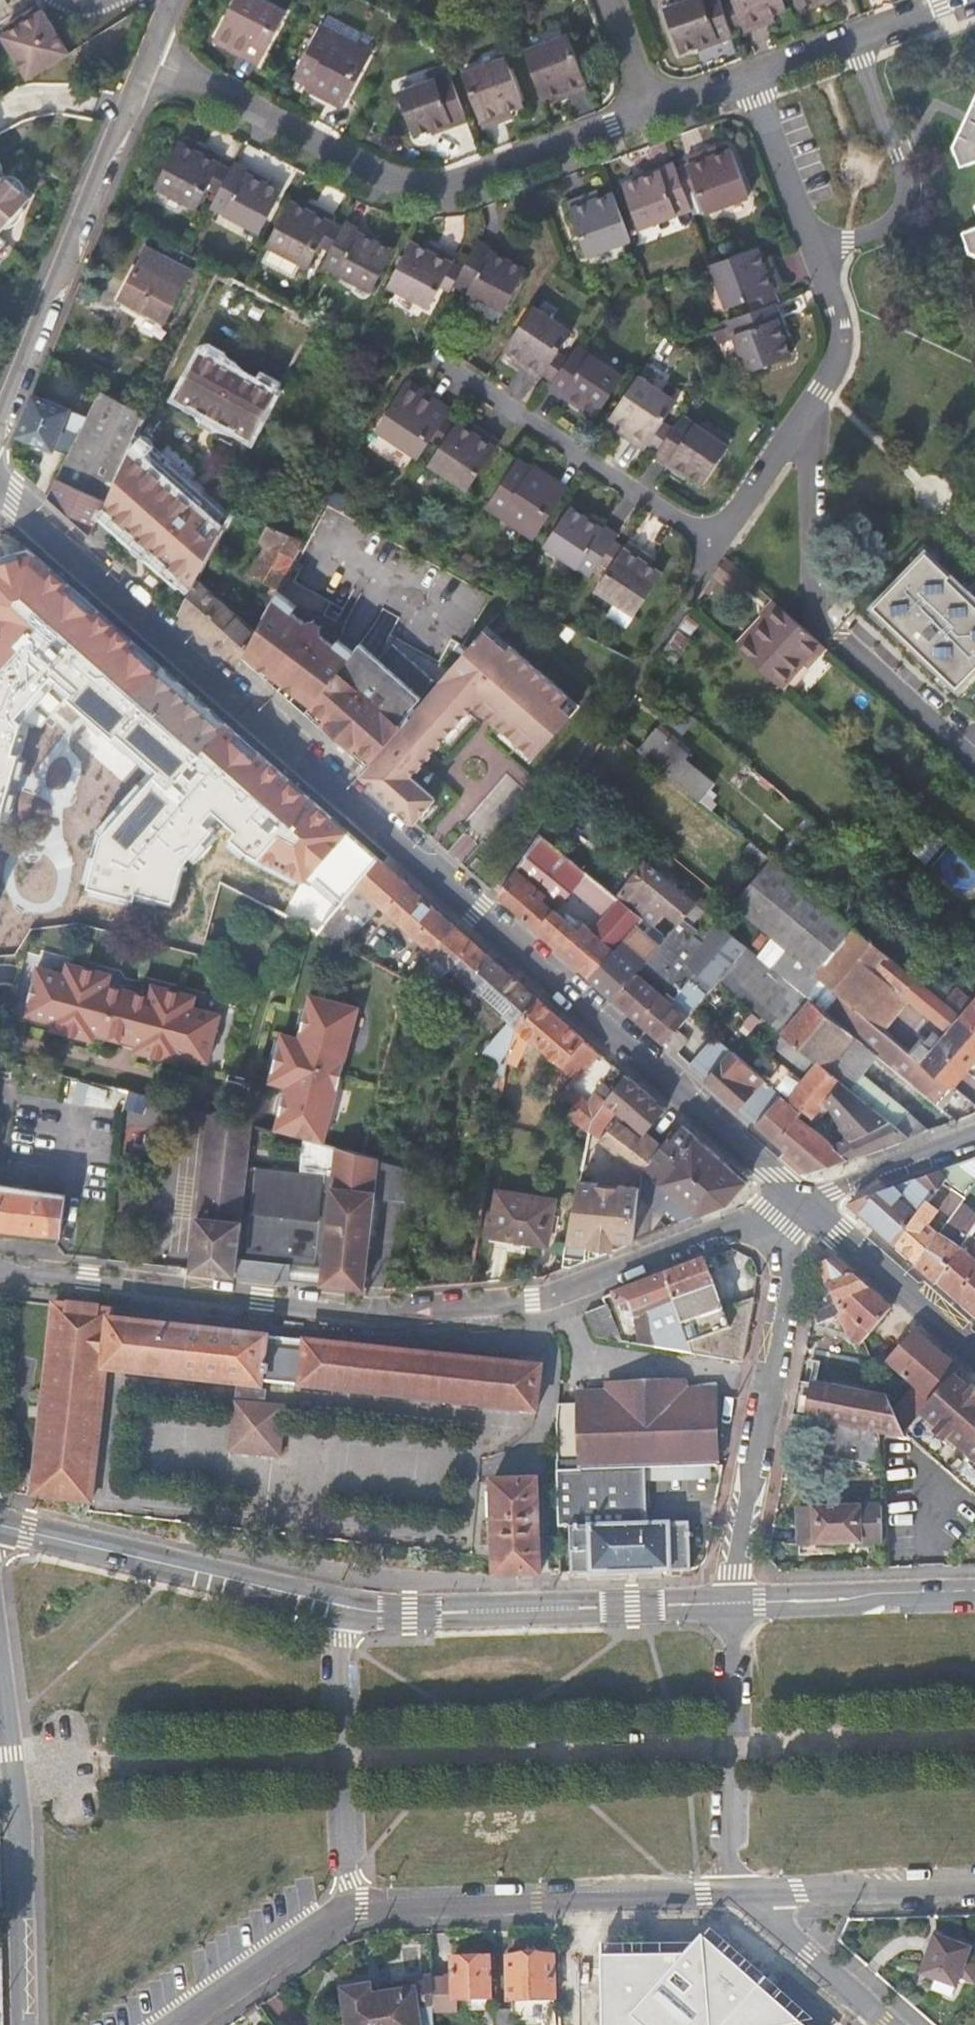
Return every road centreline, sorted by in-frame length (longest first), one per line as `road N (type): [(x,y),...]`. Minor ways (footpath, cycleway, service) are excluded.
road 1 (secondary): [(0,494),(801,1200)]
road 2 (track): [(6,1769),(974,1738)]
road 3 (residential): [(801,1200),(559,1293),(442,1309),(361,1312),(0,1273)]
road 4 (residential): [(149,59),(372,186),(447,194),(652,117)]
road 5 (residential): [(438,359),(713,545),(795,413)]
road 6 (residential): [(795,413),(813,454),(818,626),(974,762)]
road 7 (residential): [(801,1200),(737,1515),(730,1607)]
road 8 (residential): [(0,425),(149,59)]
road 9 (residential): [(730,1607),(335,1609)]
road 10 (residential): [(345,1908),(734,1894)]
road 11 (residential): [(335,1609),(0,1526)]
road 12 (residential): [(345,1908),(335,1609)]
road 13 (residential): [(22,2024),(0,1726)]
road 14 (residential): [(730,1607),(734,1894)]
road 15 (residential): [(855,47),(899,180),(896,212),(868,234),(812,256)]
road 16 (residential): [(974,1595),(730,1607)]
road 17 (residential): [(734,1894),(974,1886)]
road 18 (secondary): [(801,1200),(974,1352)]
road 19 (residential): [(734,1894),(883,2024)]
road 20 (residential): [(186,2024),(345,1908)]
road 21 (residential): [(974,1136),(801,1200)]
road 22 (residential): [(812,256),(743,86)]
road 23 (residential): [(795,413),(833,353),(836,331),(812,256)]
road 24 (residential): [(855,47),(974,6)]
road 25 (residential): [(652,117),(606,0)]

